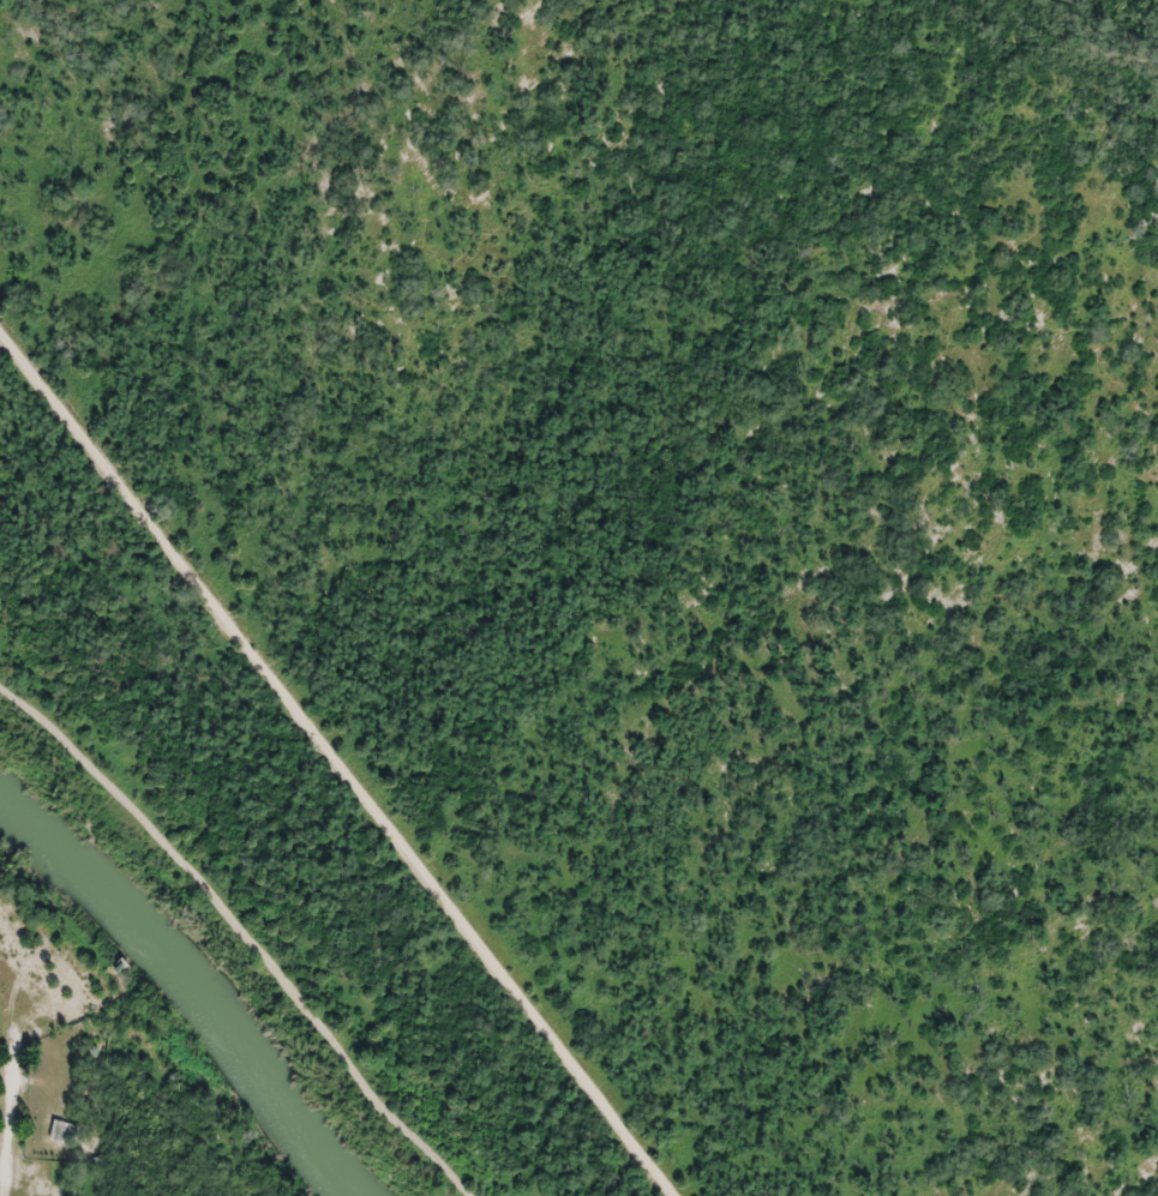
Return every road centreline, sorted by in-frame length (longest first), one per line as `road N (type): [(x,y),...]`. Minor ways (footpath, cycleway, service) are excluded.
road 1 (track): [(0,331),(668,1195)]
road 2 (track): [(471,1195),(384,1106),(331,1029),(241,925),(53,725),(0,681)]
road 3 (residential): [(18,1047),(7,1195)]

